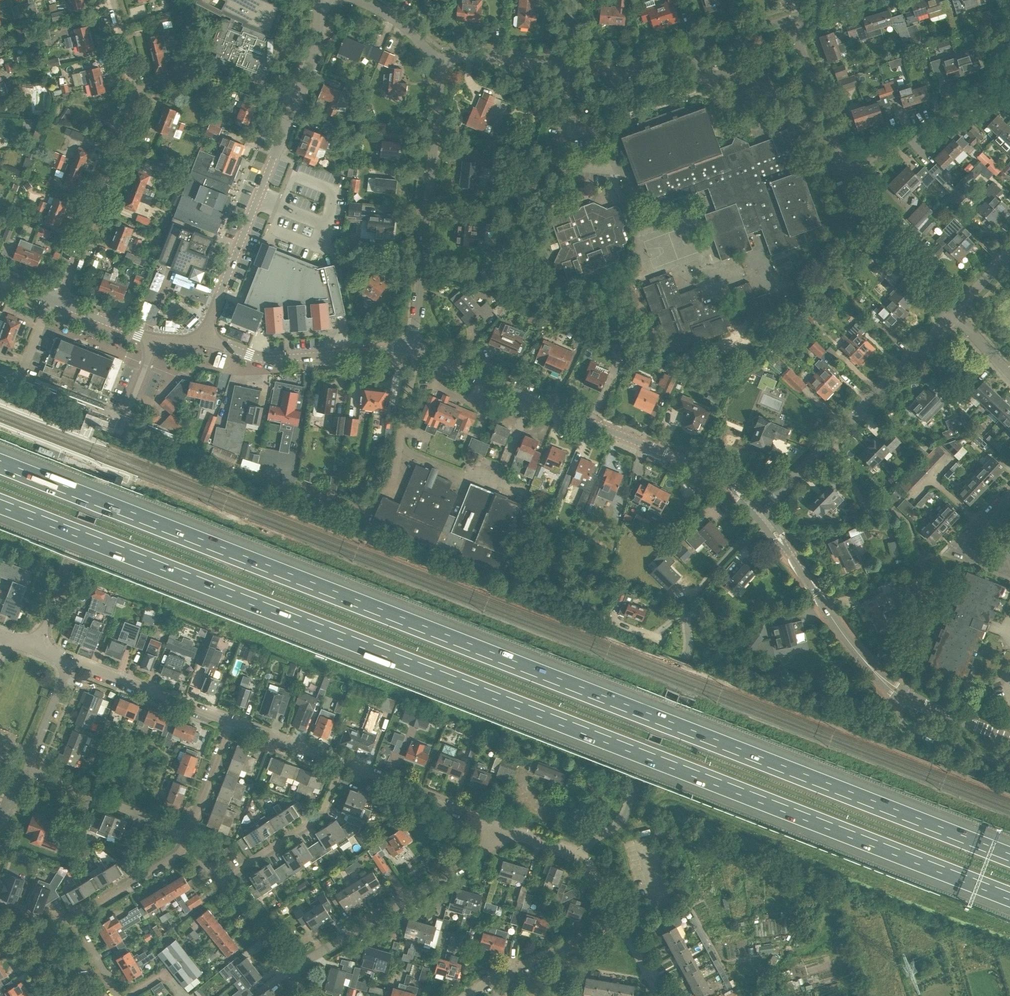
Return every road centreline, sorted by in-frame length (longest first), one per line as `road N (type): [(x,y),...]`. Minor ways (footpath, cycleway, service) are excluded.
road 1 (motorway): [(1009,858),(0,464)]
road 2 (motorway): [(0,503),(1009,896)]
road 3 (tertiary): [(762,516),(707,469),(412,349)]
road 4 (residential): [(205,339),(311,60),(318,0)]
road 5 (tertiary): [(1009,739),(909,698),(878,676),(762,516)]
road 6 (residential): [(37,649),(155,339)]
road 7 (residential): [(60,304),(132,107),(112,0)]
road 8 (residential): [(412,349),(439,64)]
road 9 (residential): [(762,516),(954,312)]
road 10 (residential): [(288,971),(480,852),(499,824)]
road 11 (residential): [(567,66),(639,67),(791,19)]
road 12 (tertiary): [(412,349),(274,359),(205,339)]
road 13 (residential): [(844,169),(1009,77)]
road 14 (residential): [(954,312),(860,205),(844,169)]
road 15 (residential): [(189,844),(27,769)]
road 16 (residential): [(220,881),(325,810),(340,765)]
road 17 (residential): [(232,722),(70,662)]
road 18 (residential): [(466,995),(619,921)]
road 19 (residential): [(499,824),(340,765)]
road 20 (residential): [(619,921),(582,853),(499,824)]
road 21 (residential): [(844,169),(791,19)]
road 22 (residential): [(71,919),(189,844)]
road 23 (residential): [(439,64),(469,56),(567,66)]
road 24 (residential): [(189,844),(232,722)]
road 25 (residential): [(563,131),(604,134),(614,164),(560,164)]

